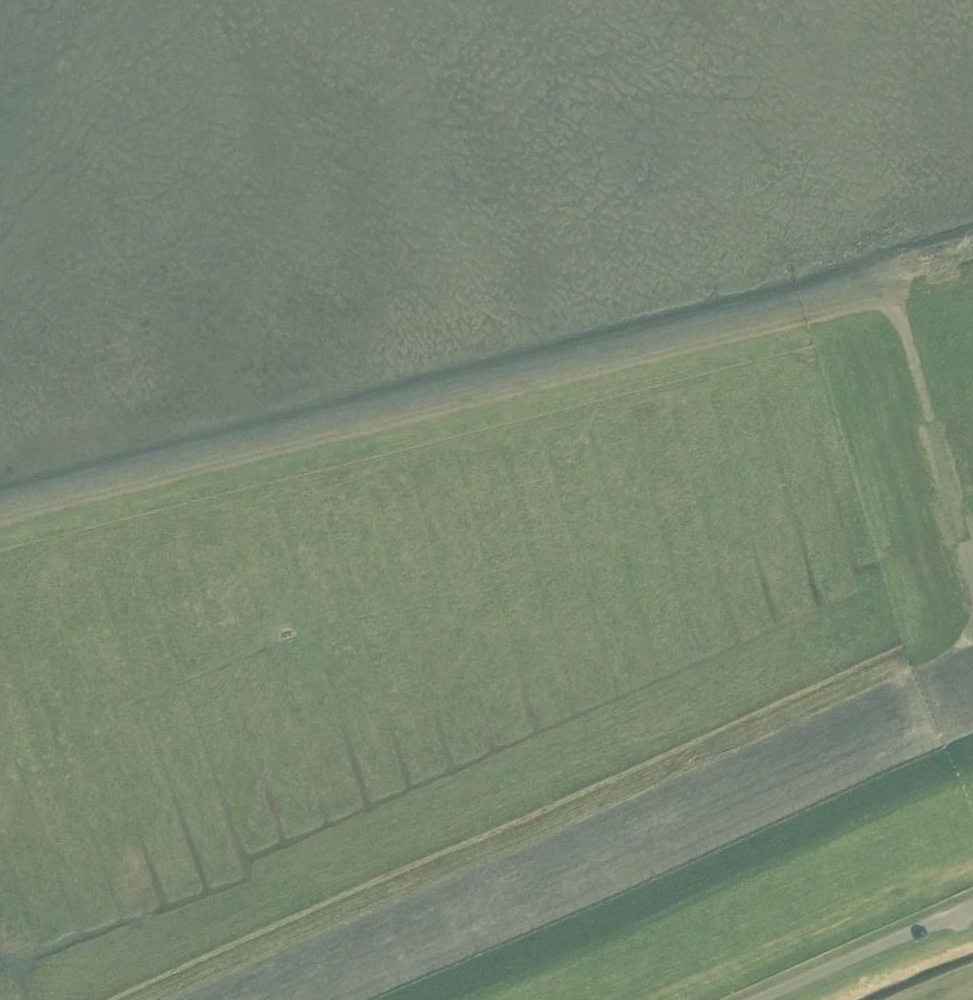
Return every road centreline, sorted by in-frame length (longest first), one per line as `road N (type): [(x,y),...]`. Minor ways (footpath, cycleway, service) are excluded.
road 1 (track): [(972,582),(886,280)]
road 2 (unclassified): [(757,999),(972,905)]

